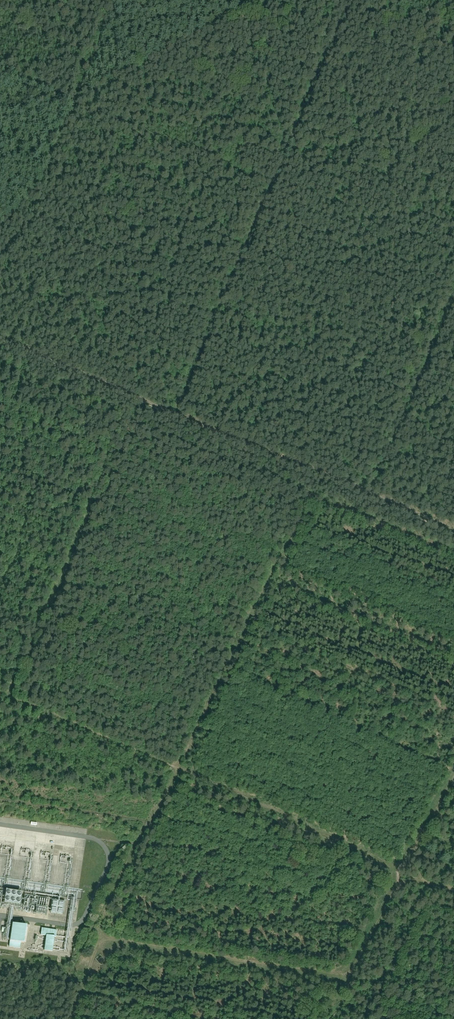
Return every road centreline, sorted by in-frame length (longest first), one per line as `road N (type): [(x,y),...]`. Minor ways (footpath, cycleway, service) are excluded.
road 1 (track): [(369,498),(363,511),(314,492),(108,908),(74,1018)]
road 2 (track): [(453,527),(0,337)]
road 3 (track): [(0,67),(453,248)]
road 4 (track): [(175,415),(353,0)]
road 5 (track): [(0,691),(396,872)]
road 6 (track): [(99,936),(351,977),(399,885),(424,878),(408,863),(396,872)]
road 7 (track): [(369,498),(453,298)]

